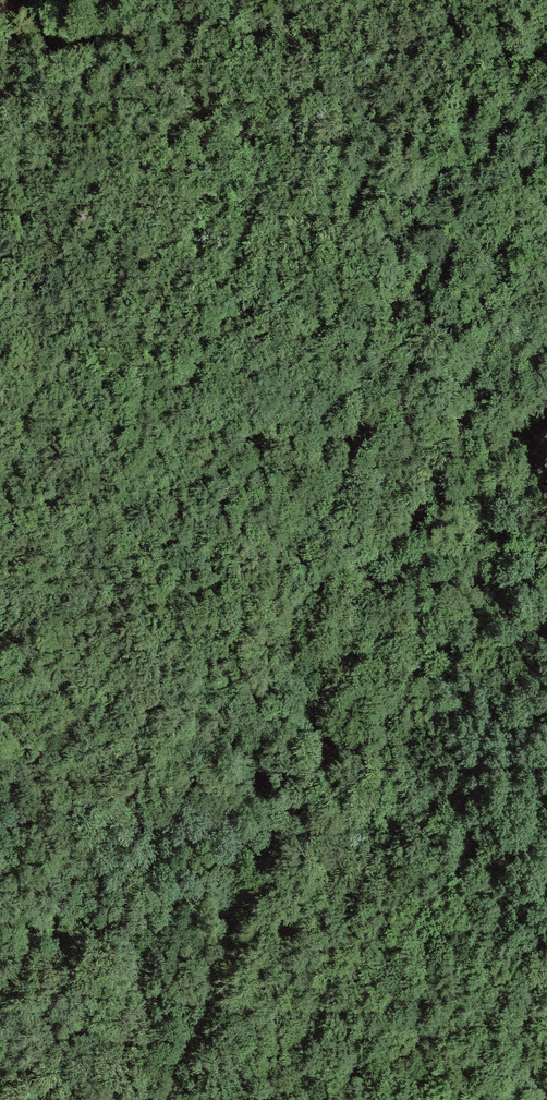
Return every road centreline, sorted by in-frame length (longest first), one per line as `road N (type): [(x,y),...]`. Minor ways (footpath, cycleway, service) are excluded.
road 1 (track): [(157,1099),(277,867),(344,645),(395,538),(460,450),(546,395)]
road 2 (track): [(224,971),(204,838),(134,703),(55,488),(0,415)]

